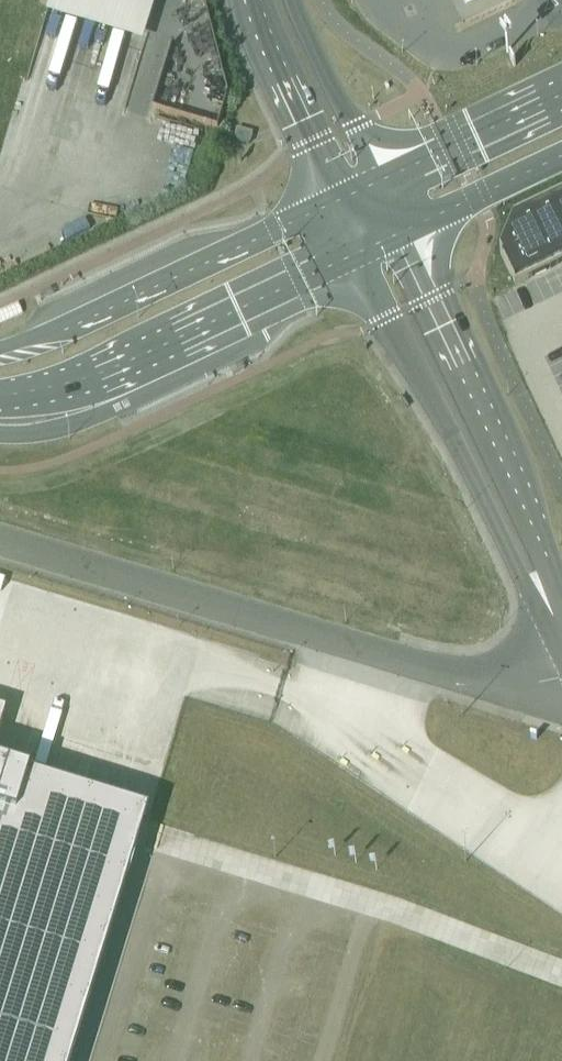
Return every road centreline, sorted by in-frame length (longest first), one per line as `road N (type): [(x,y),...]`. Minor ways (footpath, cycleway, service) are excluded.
road 1 (unclassified): [(0,543),(378,654),(561,688)]
road 2 (unclassified): [(359,252),(561,669)]
road 3 (tertiary): [(0,396),(117,368),(359,252)]
road 4 (unclassified): [(561,580),(401,232)]
road 5 (tertiary): [(334,197),(0,355)]
road 6 (tertiary): [(252,0),(334,197)]
road 7 (tertiary): [(561,88),(377,174)]
road 8 (tertiary): [(377,174),(294,0)]
road 9 (tertiary): [(401,232),(561,157)]

